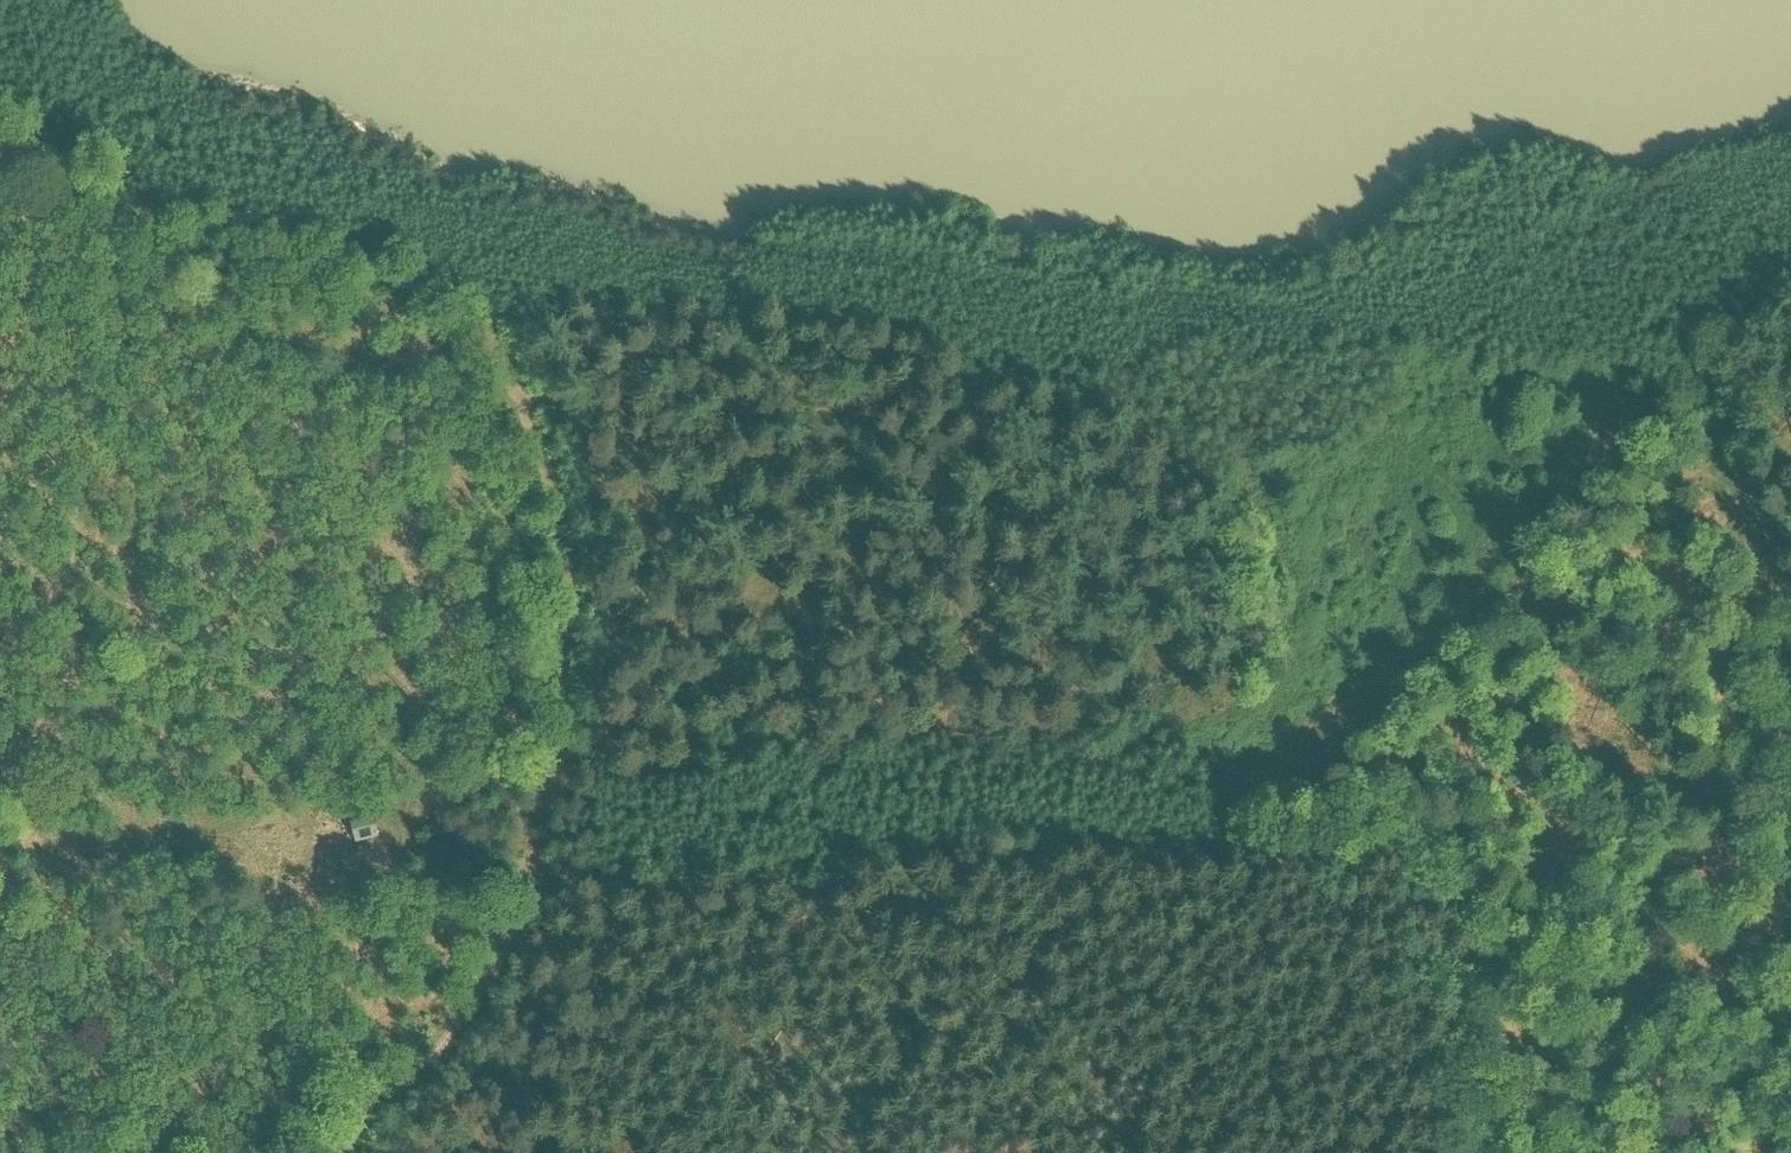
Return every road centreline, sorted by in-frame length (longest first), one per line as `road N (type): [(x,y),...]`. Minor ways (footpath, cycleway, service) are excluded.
road 1 (track): [(338,1152),(465,1021),(525,912),(574,607),(541,453),(495,341)]
road 2 (track): [(1724,373),(1763,552),(1790,742)]

